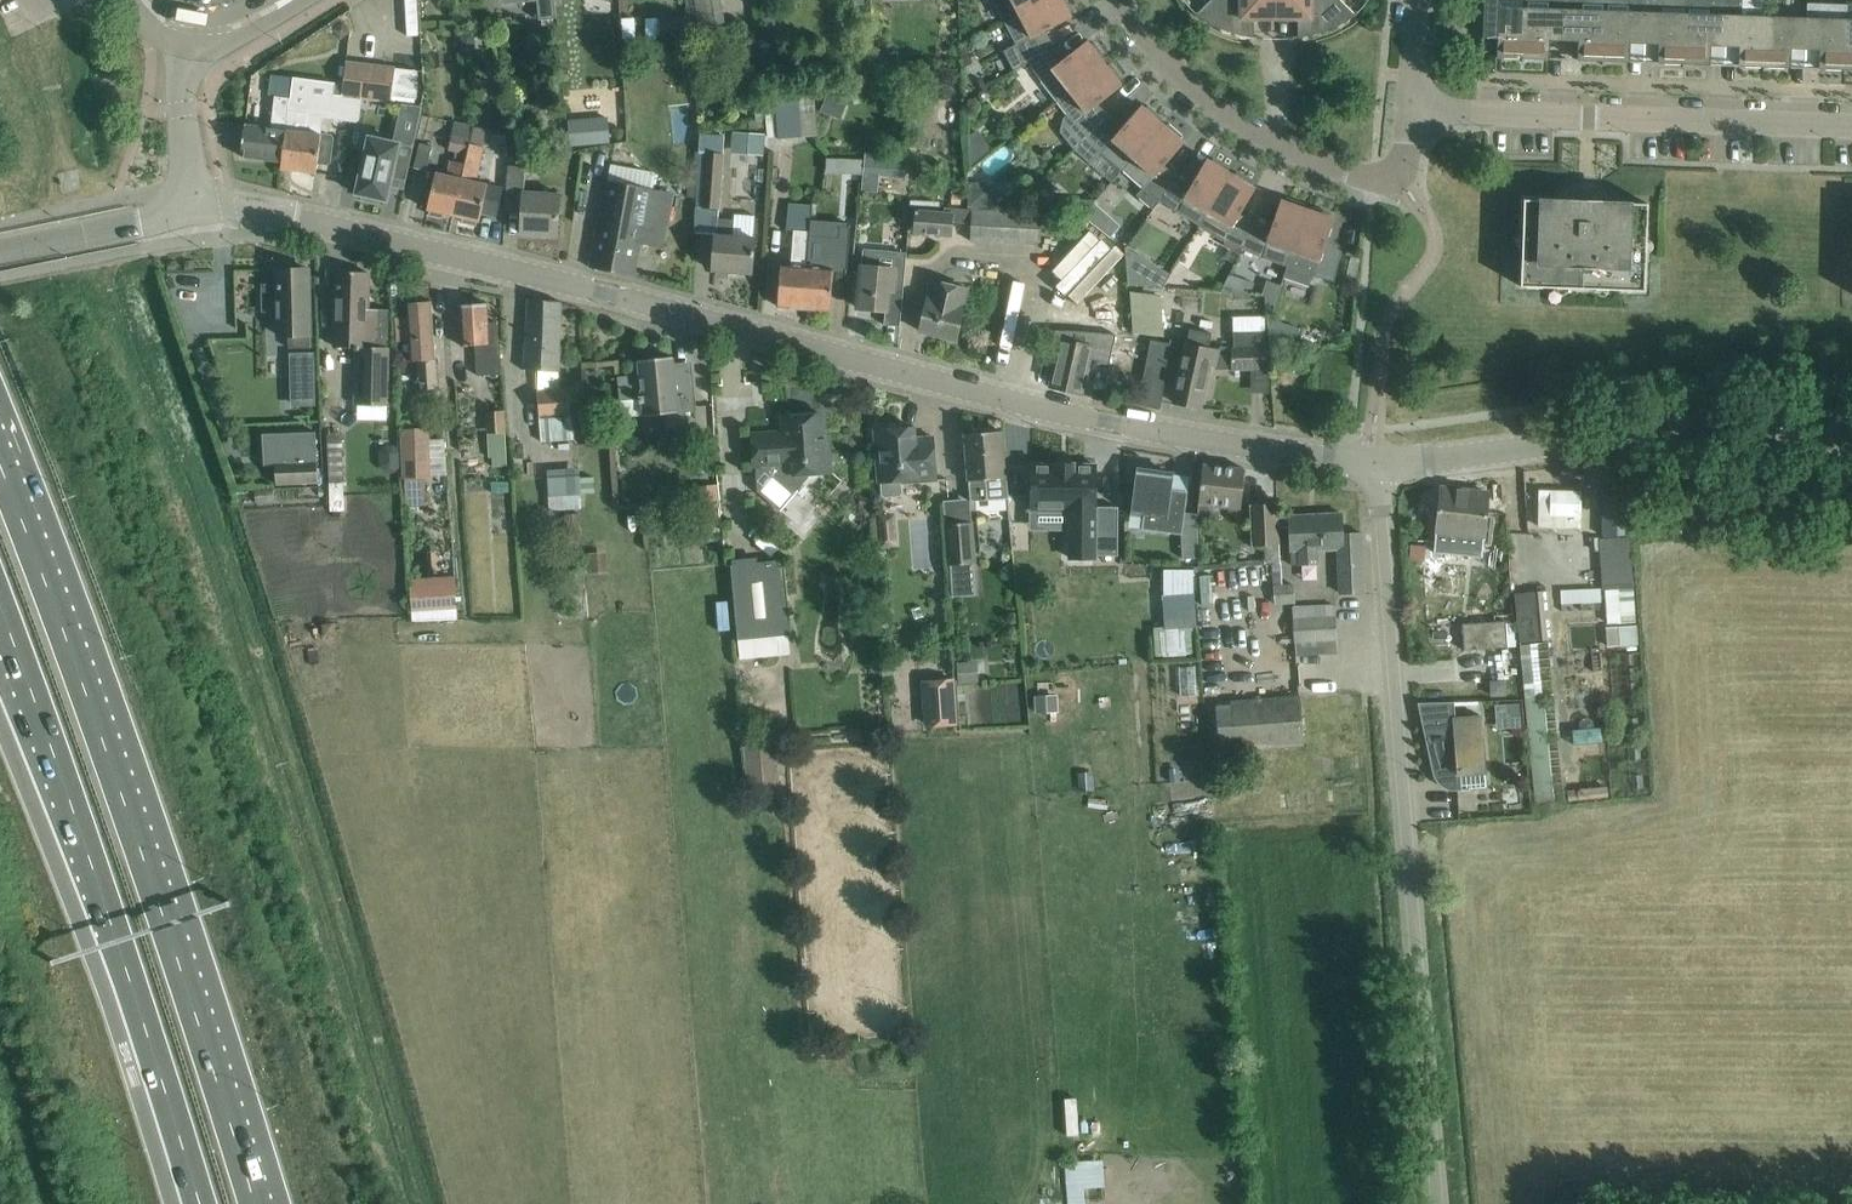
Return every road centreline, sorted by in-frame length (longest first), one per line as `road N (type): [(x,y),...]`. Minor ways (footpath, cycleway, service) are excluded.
road 1 (unclassified): [(1376,463),(1110,423),(321,223),(196,210)]
road 2 (trunk): [(255,1203),(90,706),(0,474)]
road 3 (unclassified): [(1438,1203),(1376,463)]
road 4 (trunk): [(0,613),(150,1038),(199,1203)]
road 5 (residential): [(1851,126),(1413,111)]
road 6 (unclassified): [(1801,424),(1654,430),(1376,463)]
road 7 (residential): [(1396,174),(1344,169),(1271,138),(1208,97),(1122,0)]
road 8 (tertiary): [(0,251),(196,210)]
road 9 (tertiary): [(196,210),(182,92),(195,33)]

